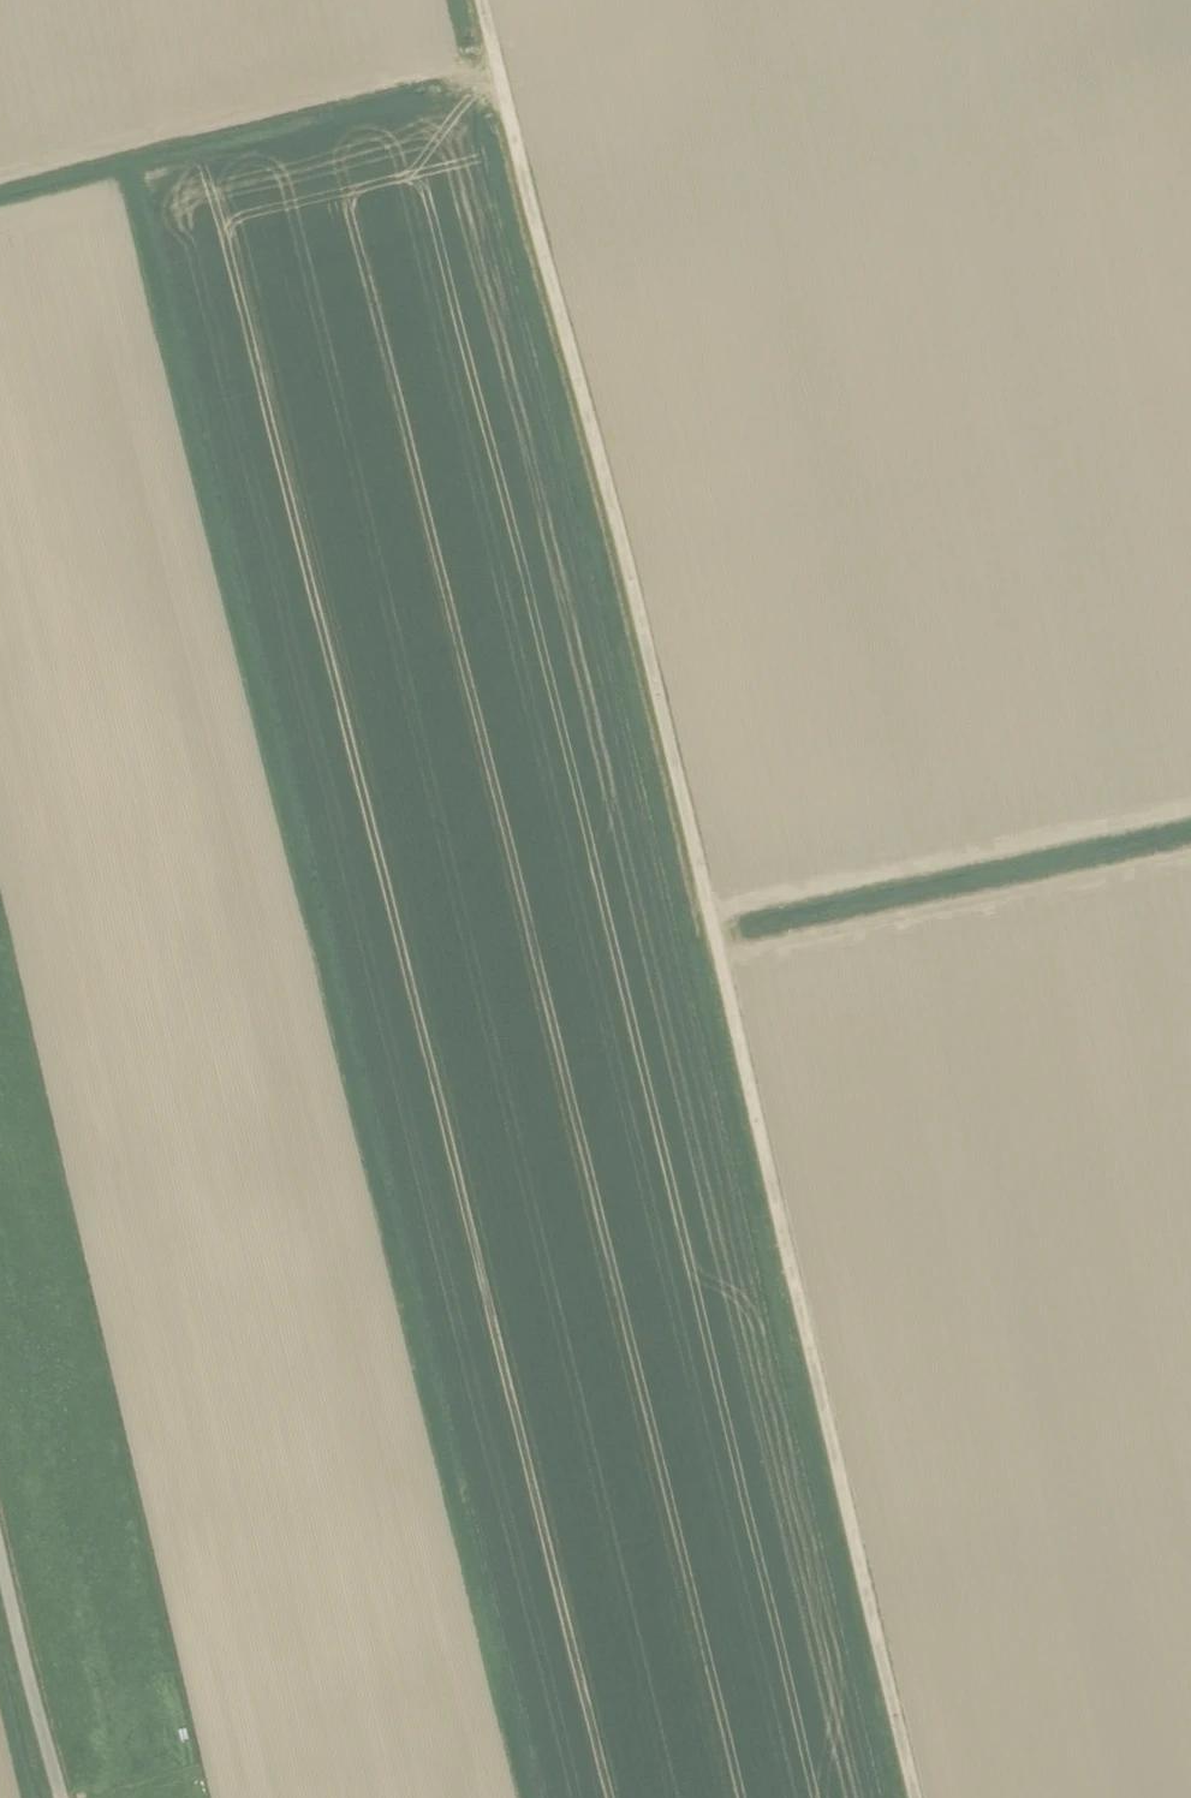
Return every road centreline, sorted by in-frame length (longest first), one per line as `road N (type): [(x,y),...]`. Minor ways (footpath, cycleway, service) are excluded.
road 1 (track): [(49,1797),(0,1585)]

